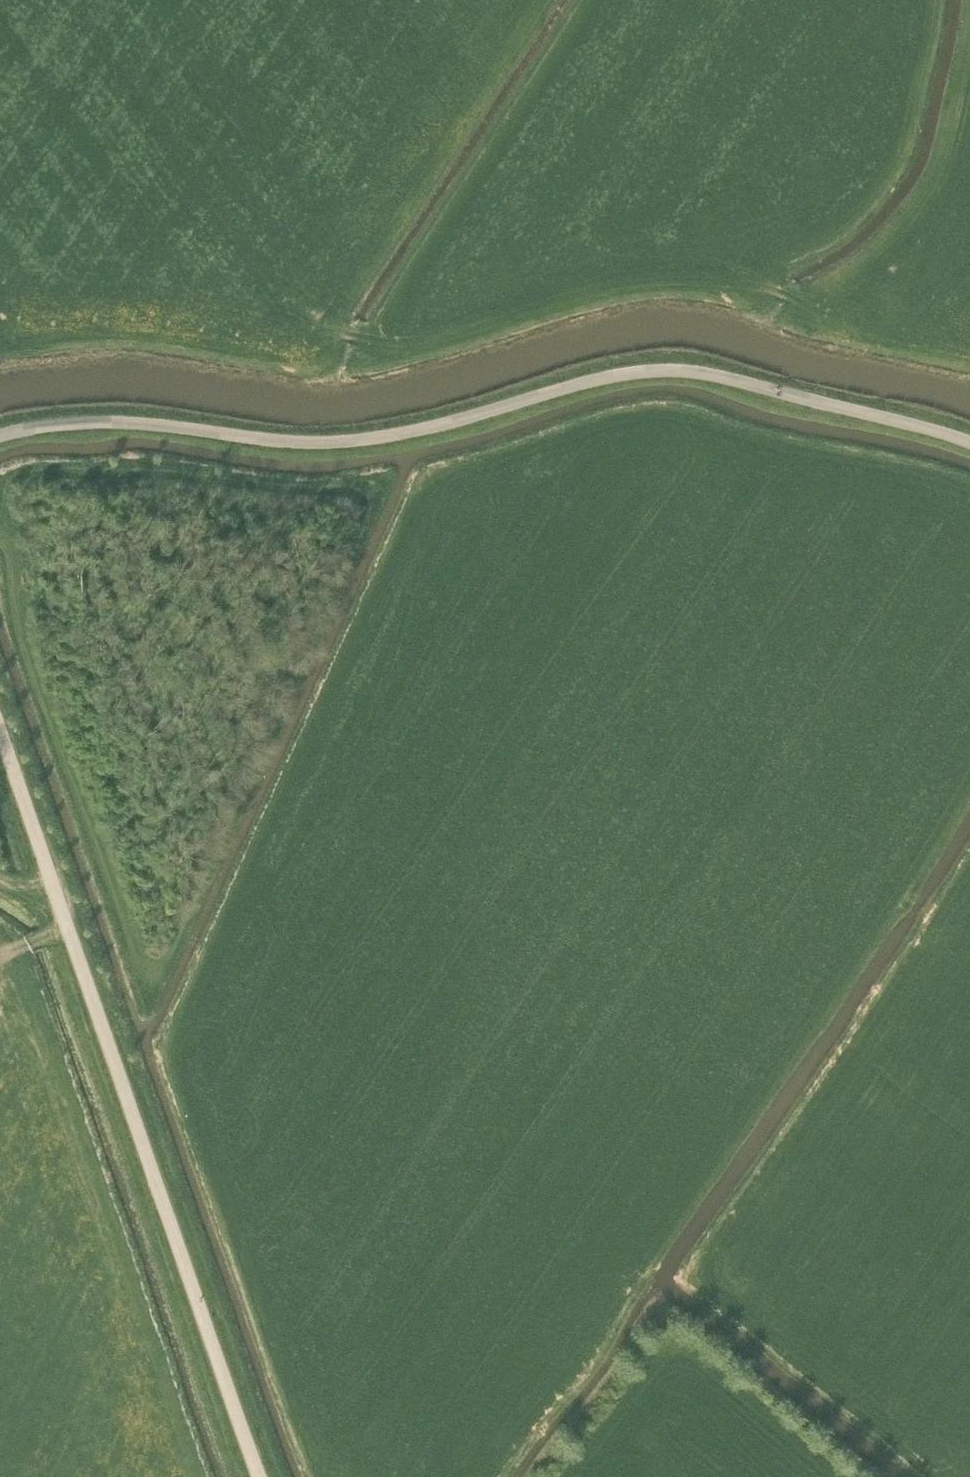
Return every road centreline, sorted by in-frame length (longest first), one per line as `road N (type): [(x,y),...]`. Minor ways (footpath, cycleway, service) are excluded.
road 1 (unclassified): [(969,441),(740,379),(663,368),(351,439),(284,440),(125,421),(0,435)]
road 2 (unclassified): [(260,1476),(0,730)]

